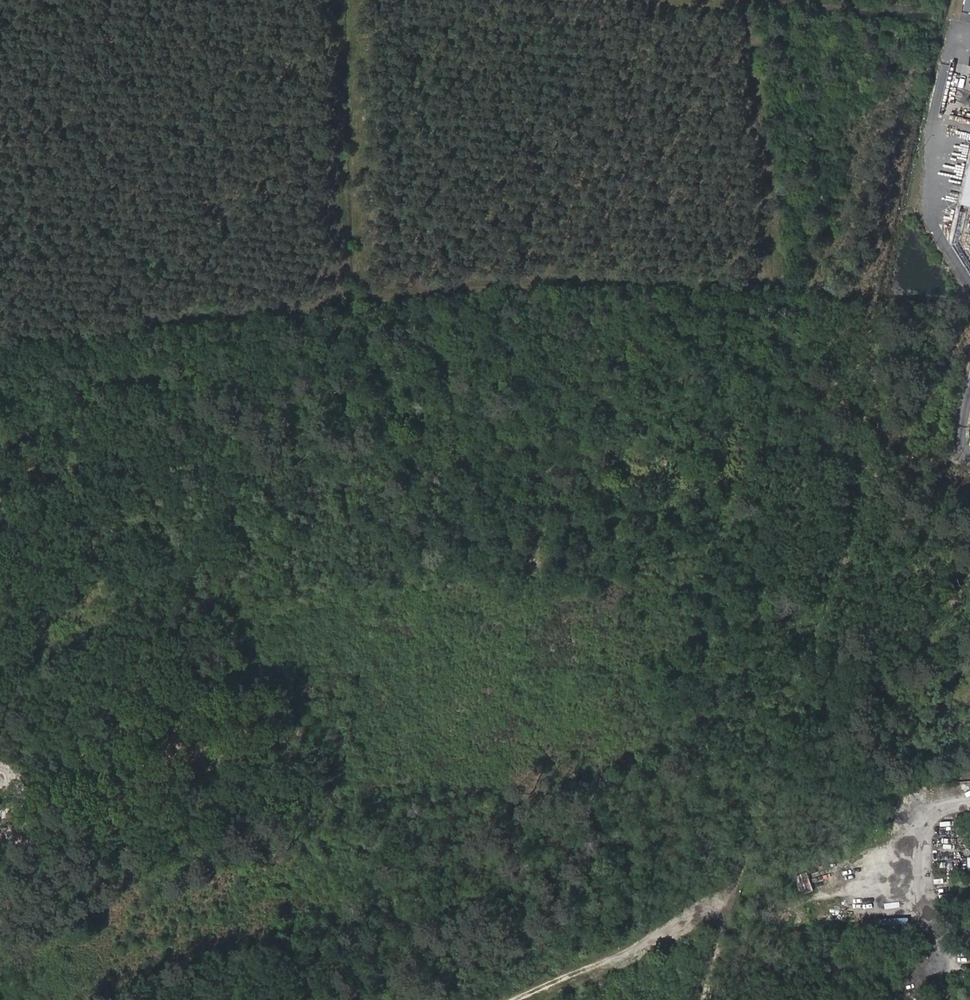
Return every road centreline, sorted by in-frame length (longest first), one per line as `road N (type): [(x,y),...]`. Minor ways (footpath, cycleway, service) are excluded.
road 1 (track): [(526,999),(740,882)]
road 2 (residential): [(714,999),(740,882)]

